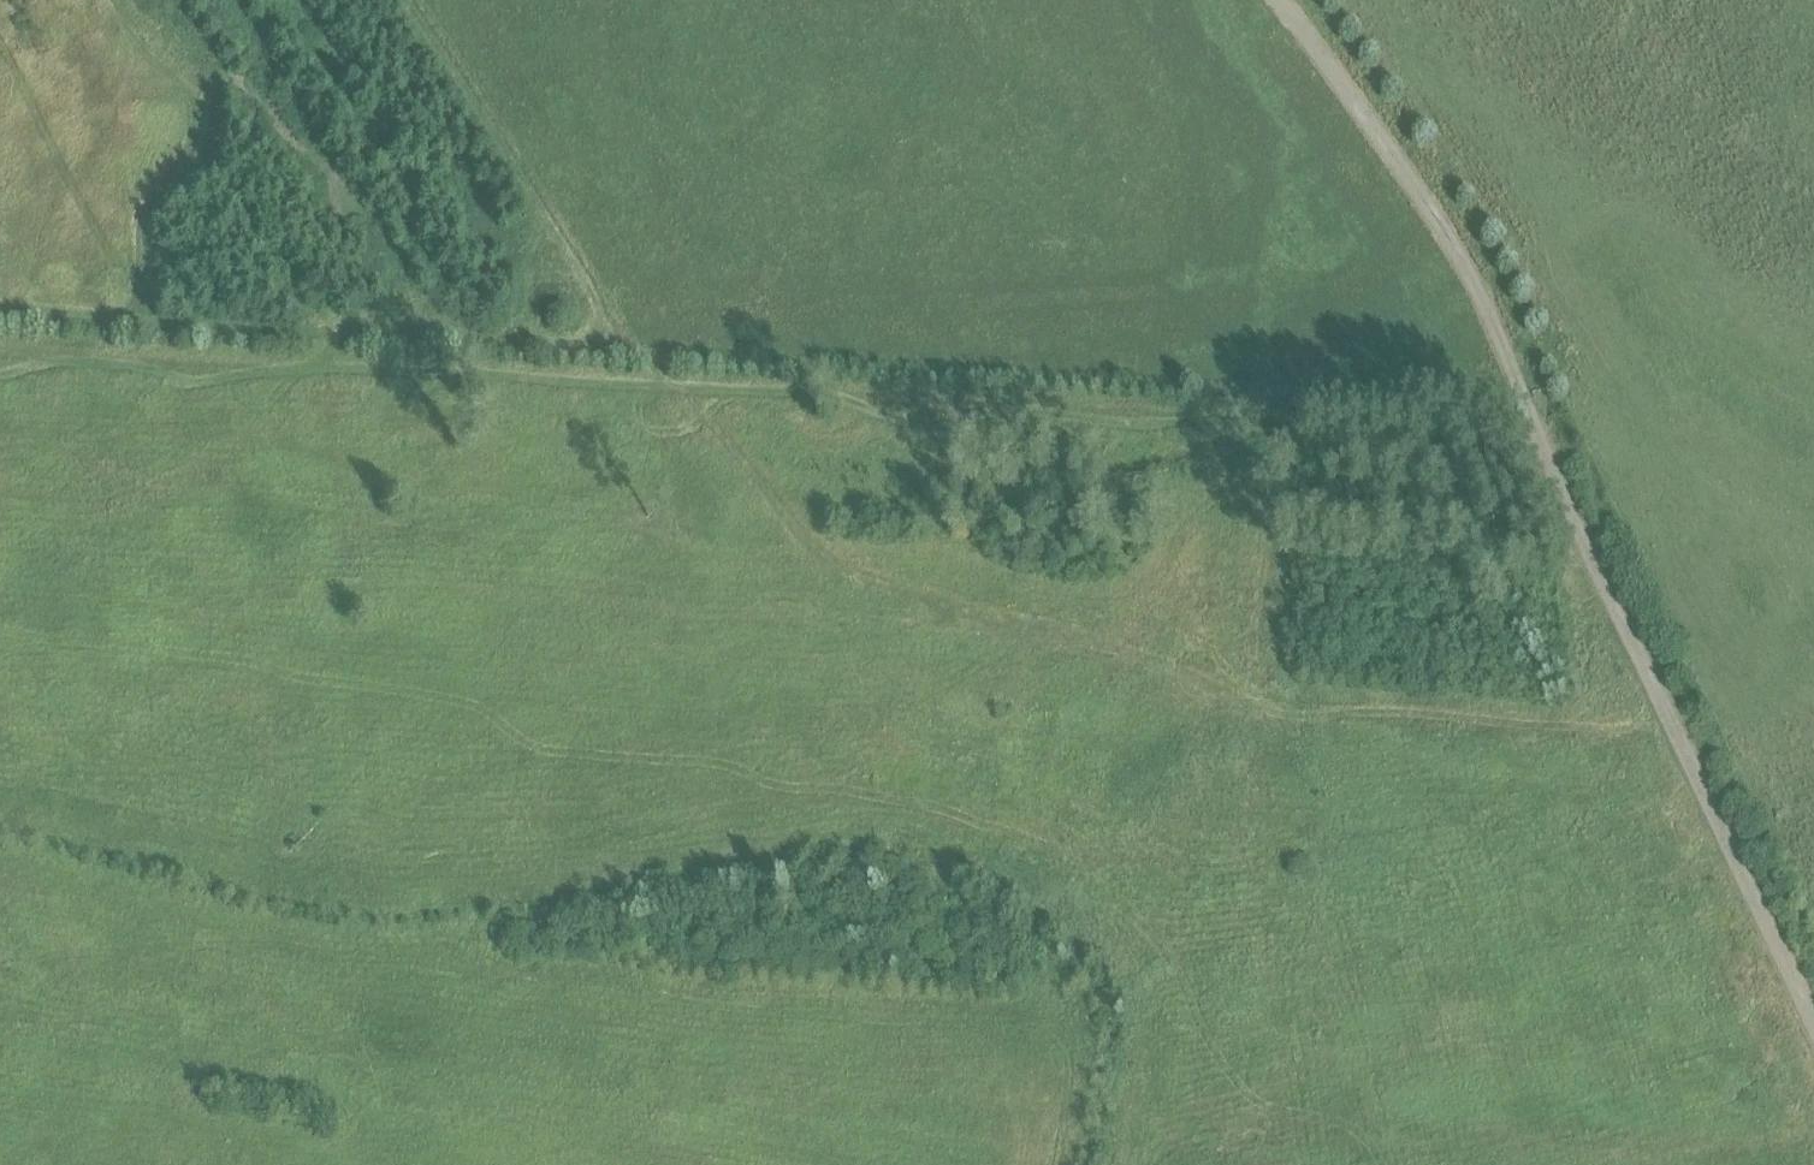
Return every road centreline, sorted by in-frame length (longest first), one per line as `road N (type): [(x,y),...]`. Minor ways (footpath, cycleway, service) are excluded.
road 1 (unclassified): [(1280,0),(1480,290),(1630,632),(1813,1016)]

